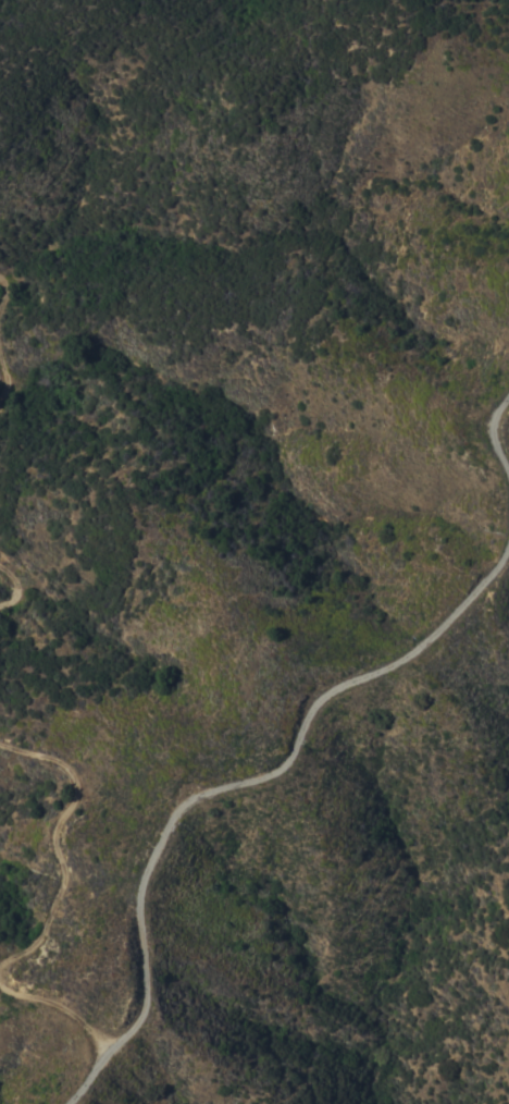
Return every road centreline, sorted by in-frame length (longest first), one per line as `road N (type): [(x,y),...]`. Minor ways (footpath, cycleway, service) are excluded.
road 1 (track): [(65,1103),(138,1025),(145,878),(174,813),(209,785),(288,768),(309,714),(360,679),(408,662),(508,556)]
road 2 (track): [(110,1052),(63,1007),(1,982),(3,965),(35,945),(57,903),(58,829),(73,783),(52,761),(0,745)]

